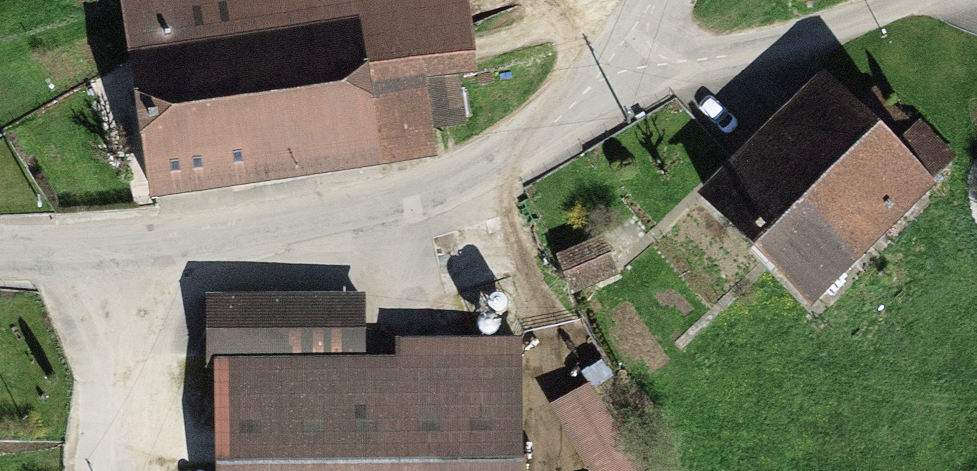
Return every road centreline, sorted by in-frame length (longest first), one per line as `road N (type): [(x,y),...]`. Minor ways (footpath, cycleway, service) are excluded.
road 1 (residential): [(0,258),(244,238),(362,214),(453,181),(511,148),(596,69)]
road 2 (residential): [(596,69),(754,59),(908,0)]
road 3 (track): [(86,470),(99,255)]

